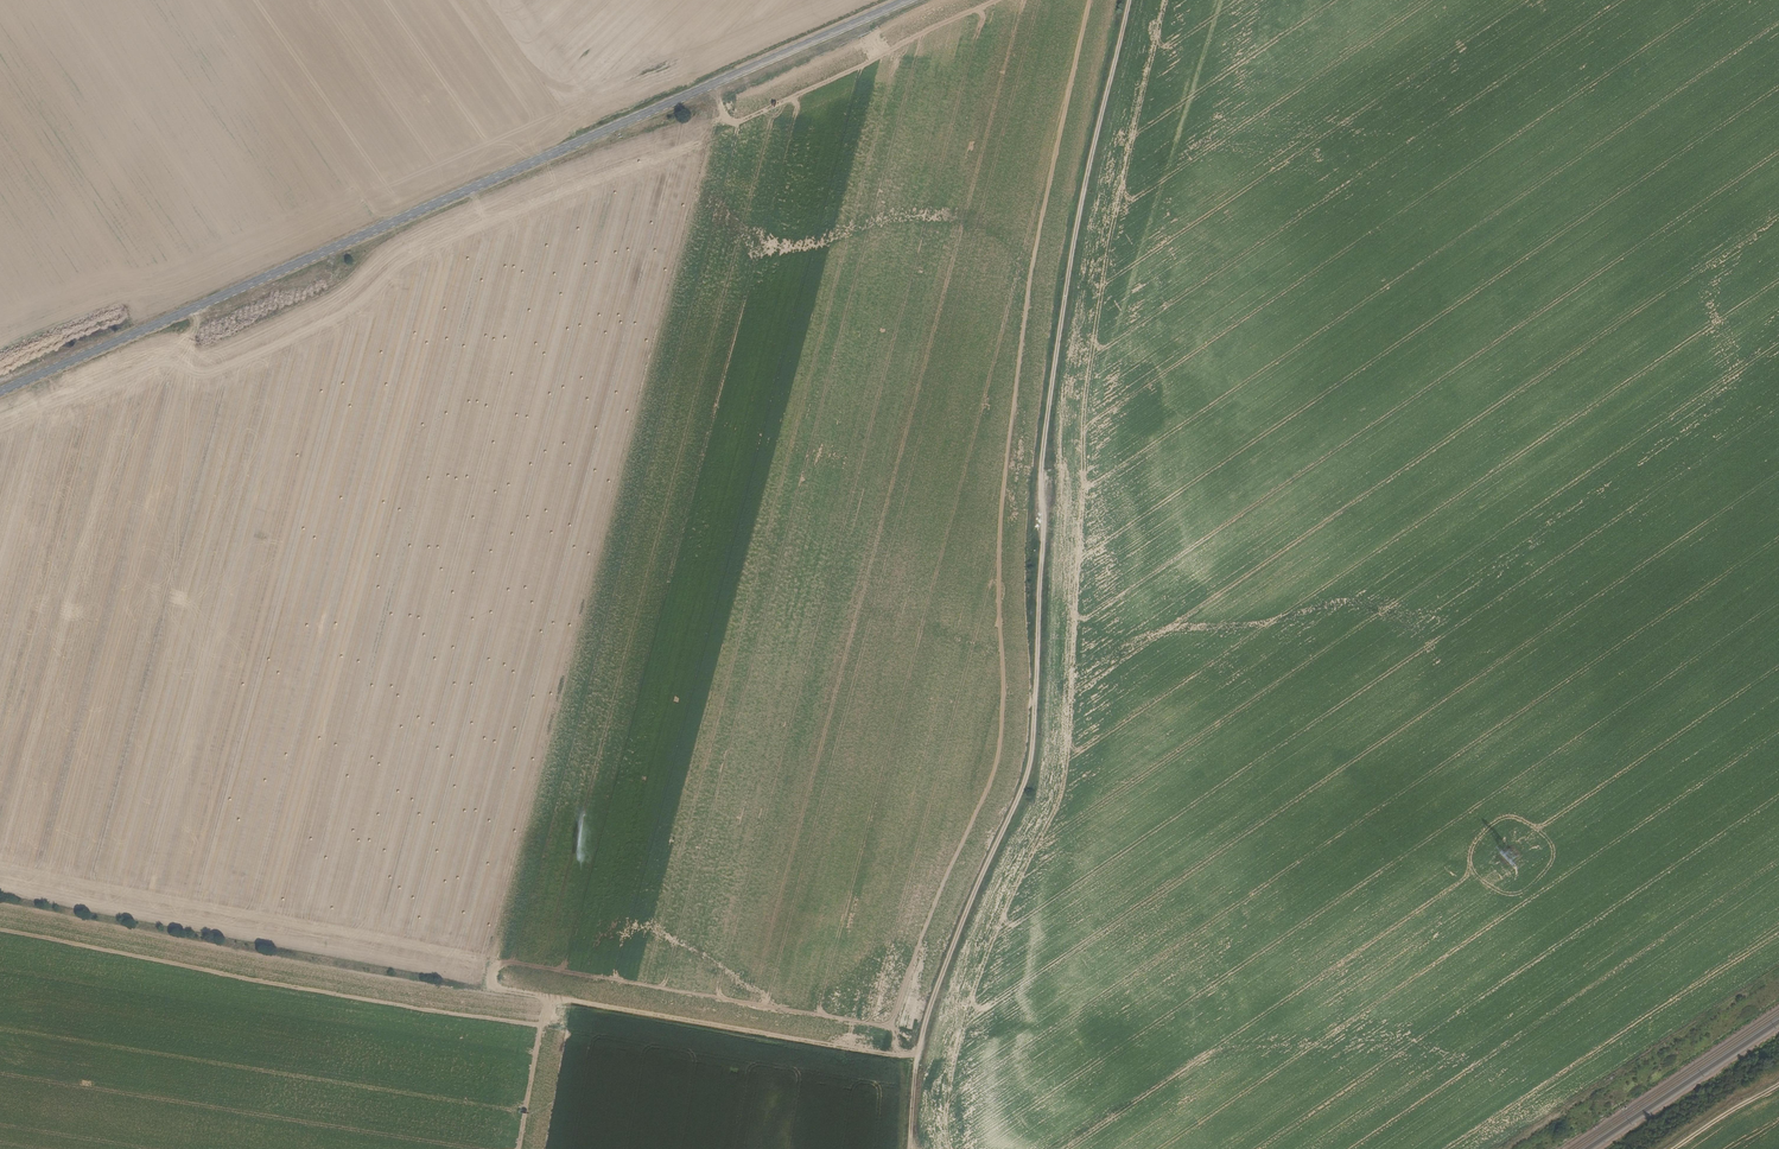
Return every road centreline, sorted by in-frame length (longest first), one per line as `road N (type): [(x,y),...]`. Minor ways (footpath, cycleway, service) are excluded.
road 1 (tertiary): [(0,392),(907,0)]
road 2 (track): [(1679,1148),(1778,1082)]

